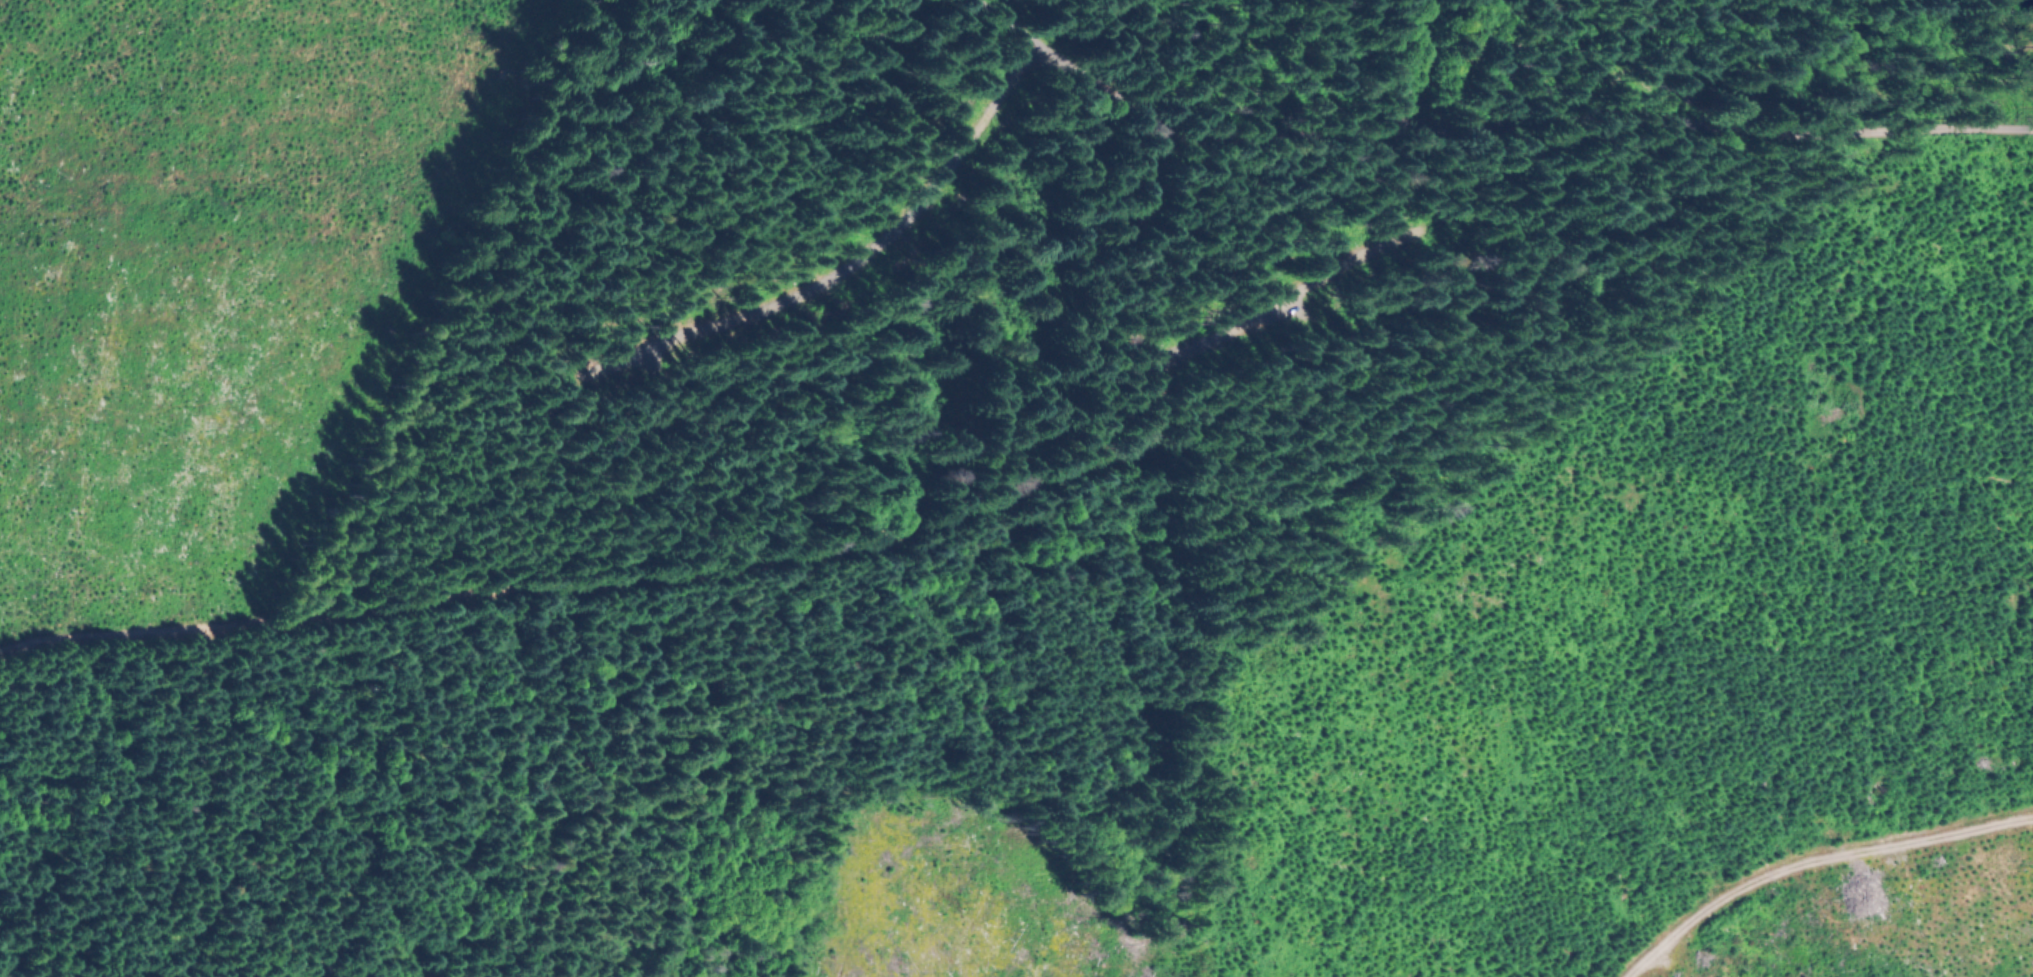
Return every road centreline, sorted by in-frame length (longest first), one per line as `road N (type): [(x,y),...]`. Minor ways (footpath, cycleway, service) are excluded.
road 1 (residential): [(0,646),(328,617),(870,545),(1030,485),(1130,431),(1148,397),(1163,189),(1179,158),(1216,138),(1496,123),(1837,132),(2032,126)]
road 2 (track): [(1626,976),(1722,899),(1779,871),(2032,821)]
road 3 (track): [(1179,158),(1063,50),(988,0)]
road 4 (track): [(1376,133),(1434,81),(1434,0)]

